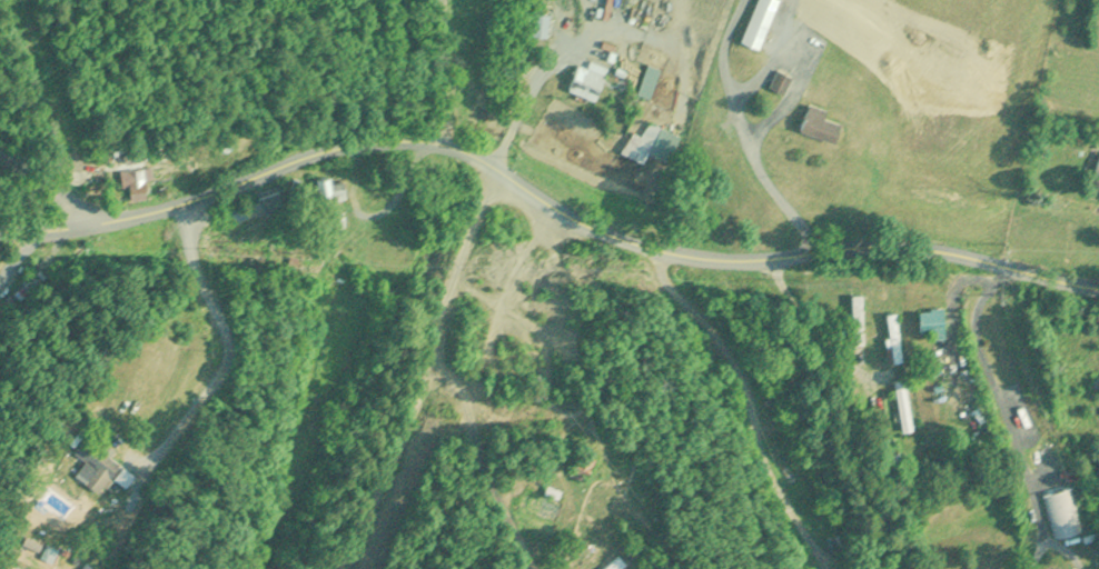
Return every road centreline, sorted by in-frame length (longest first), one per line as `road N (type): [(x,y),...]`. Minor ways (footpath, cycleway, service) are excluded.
road 1 (residential): [(0,222),(90,226),(172,214),(335,156),(423,143),(455,149),(670,252),(768,261),(853,246),(1098,289)]
road 2 (residential): [(343,568),(478,230),(516,178)]
road 3 (residential): [(436,333),(541,568)]

